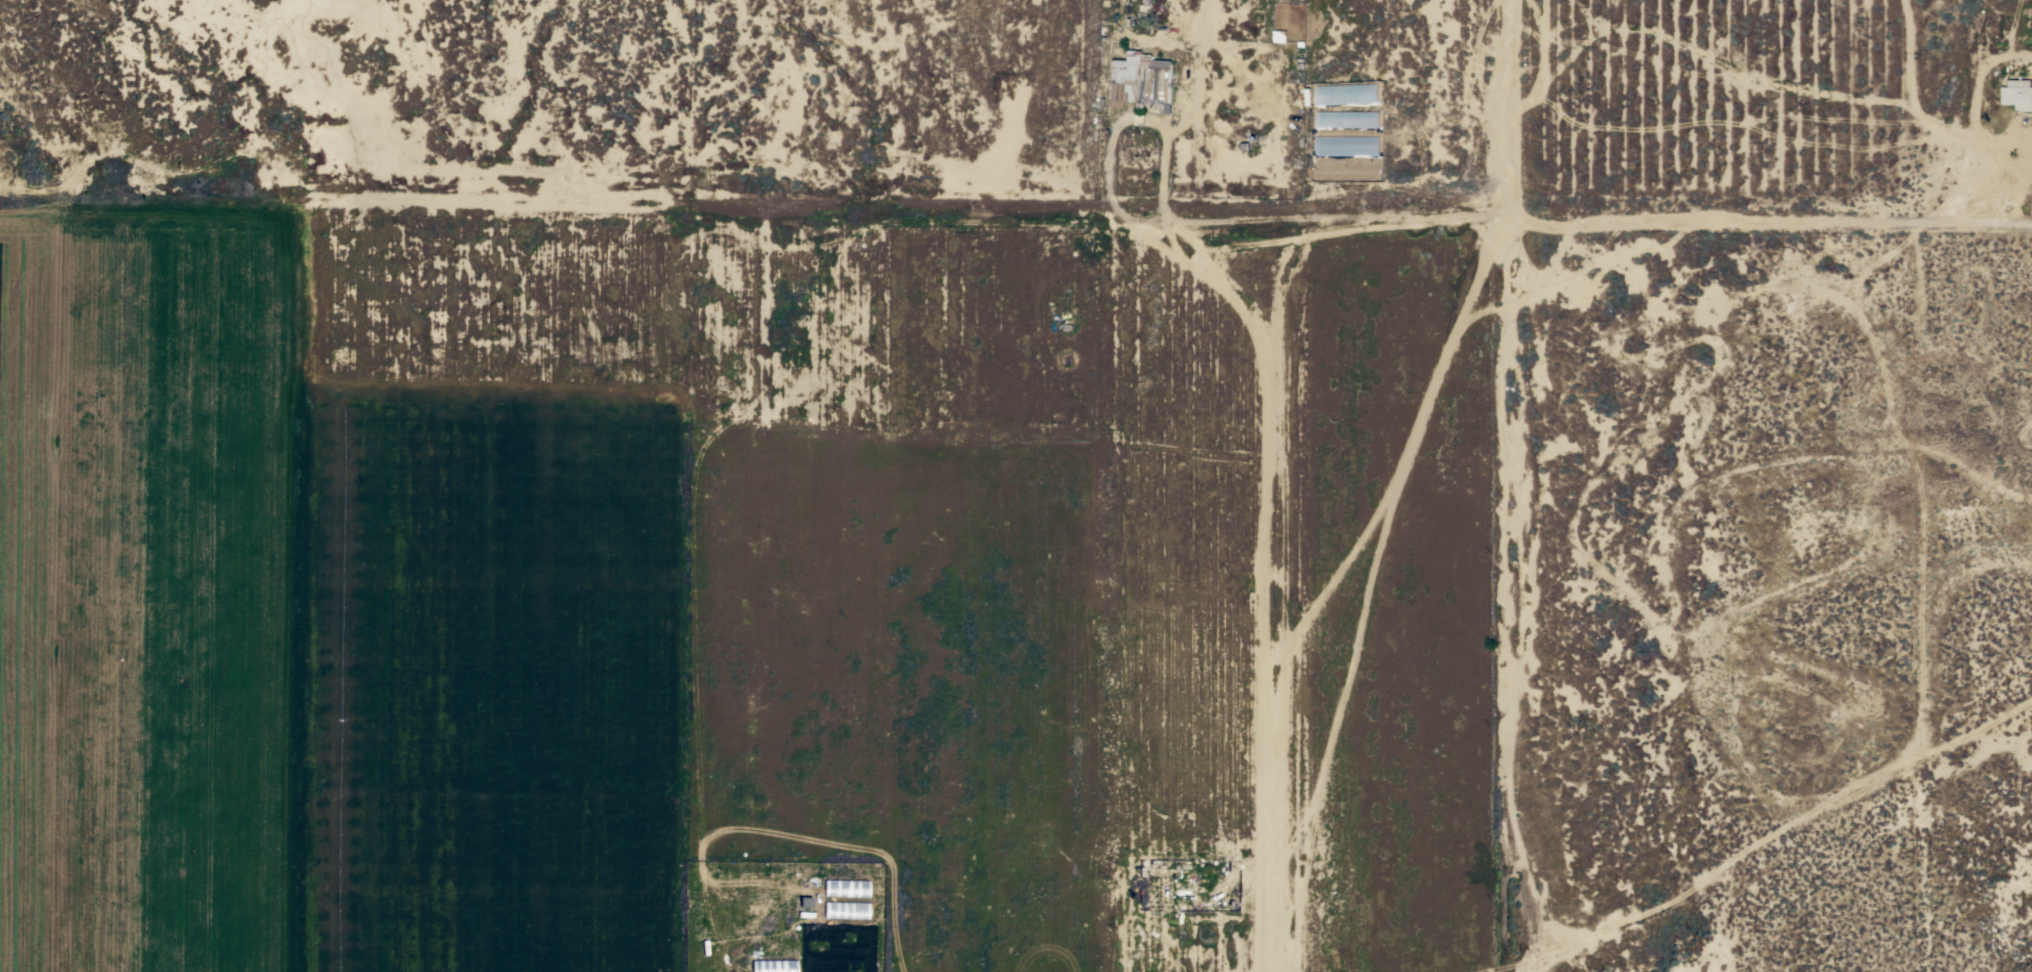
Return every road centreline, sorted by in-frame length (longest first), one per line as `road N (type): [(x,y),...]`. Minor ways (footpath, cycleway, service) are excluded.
road 1 (residential): [(1508,211),(2031,213)]
road 2 (residential): [(1508,211),(1505,0)]

